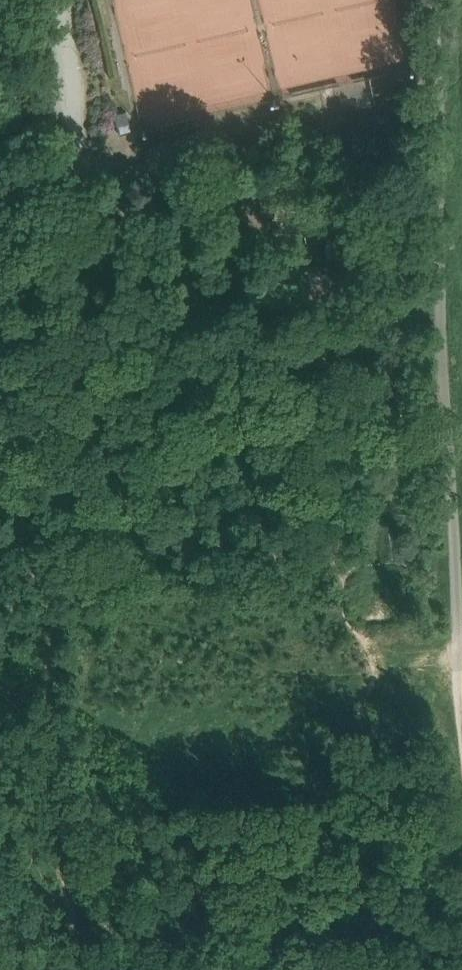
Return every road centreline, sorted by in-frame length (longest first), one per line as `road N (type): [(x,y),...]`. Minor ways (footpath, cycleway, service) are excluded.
road 1 (unclassified): [(459,649),(438,200)]
road 2 (unclassified): [(0,187),(72,169),(241,174),(438,200)]
road 3 (track): [(438,200),(435,0)]

